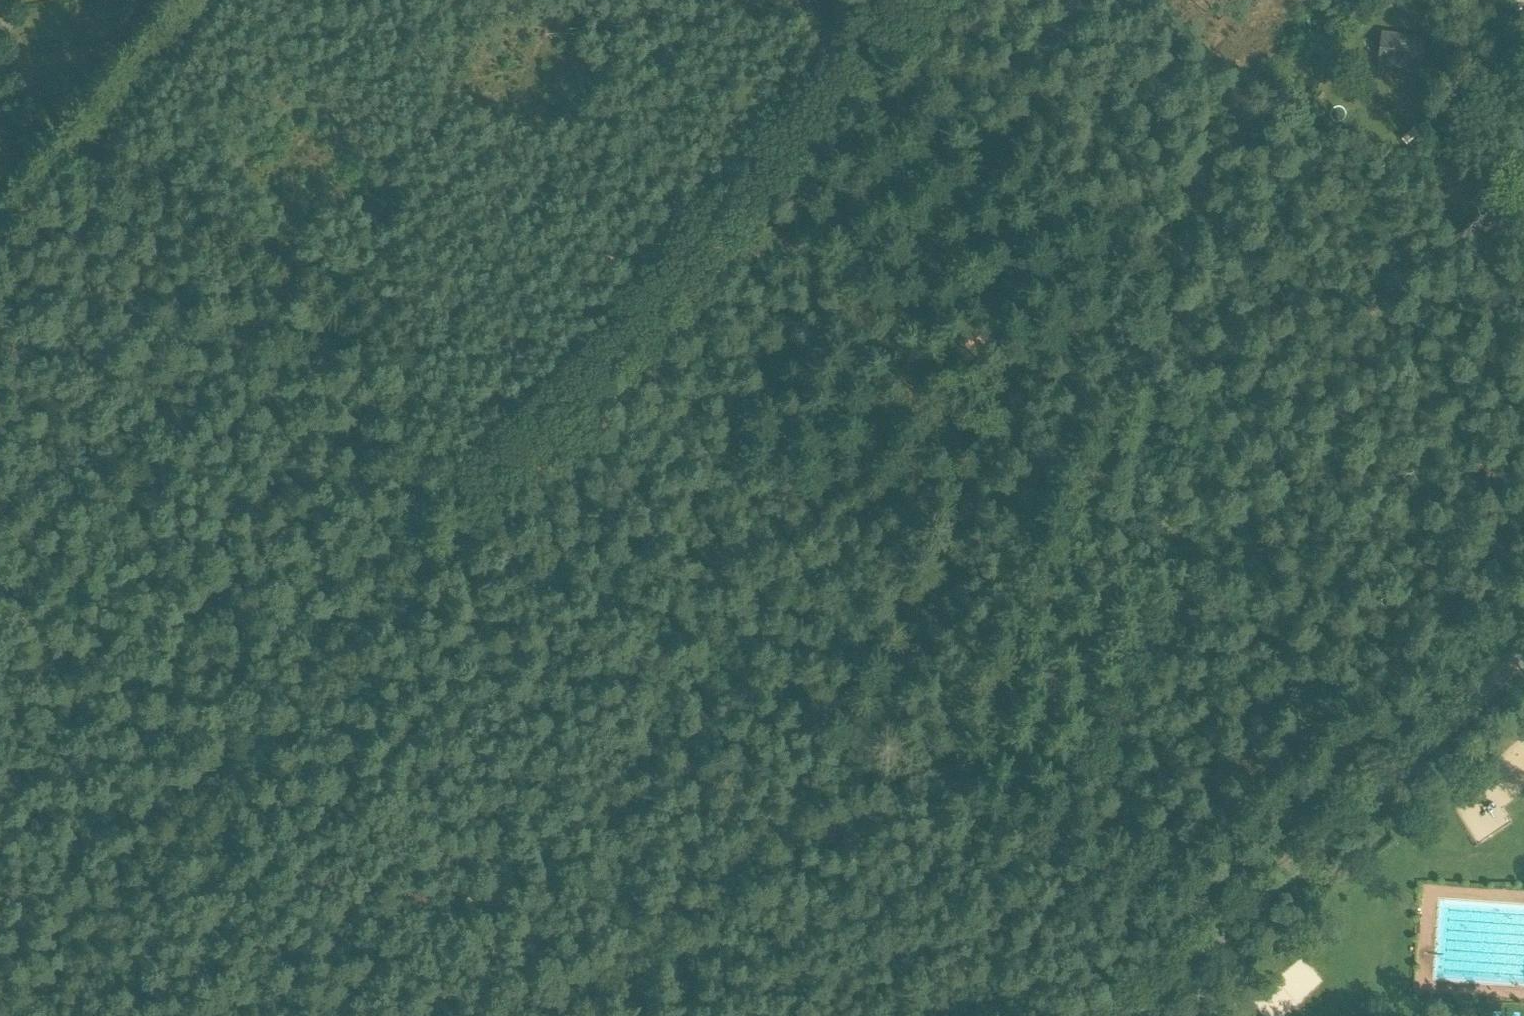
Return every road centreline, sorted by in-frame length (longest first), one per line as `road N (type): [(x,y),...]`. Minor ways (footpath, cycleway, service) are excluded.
road 1 (unclassified): [(1137,1015),(1523,656)]
road 2 (track): [(0,230),(191,0)]

